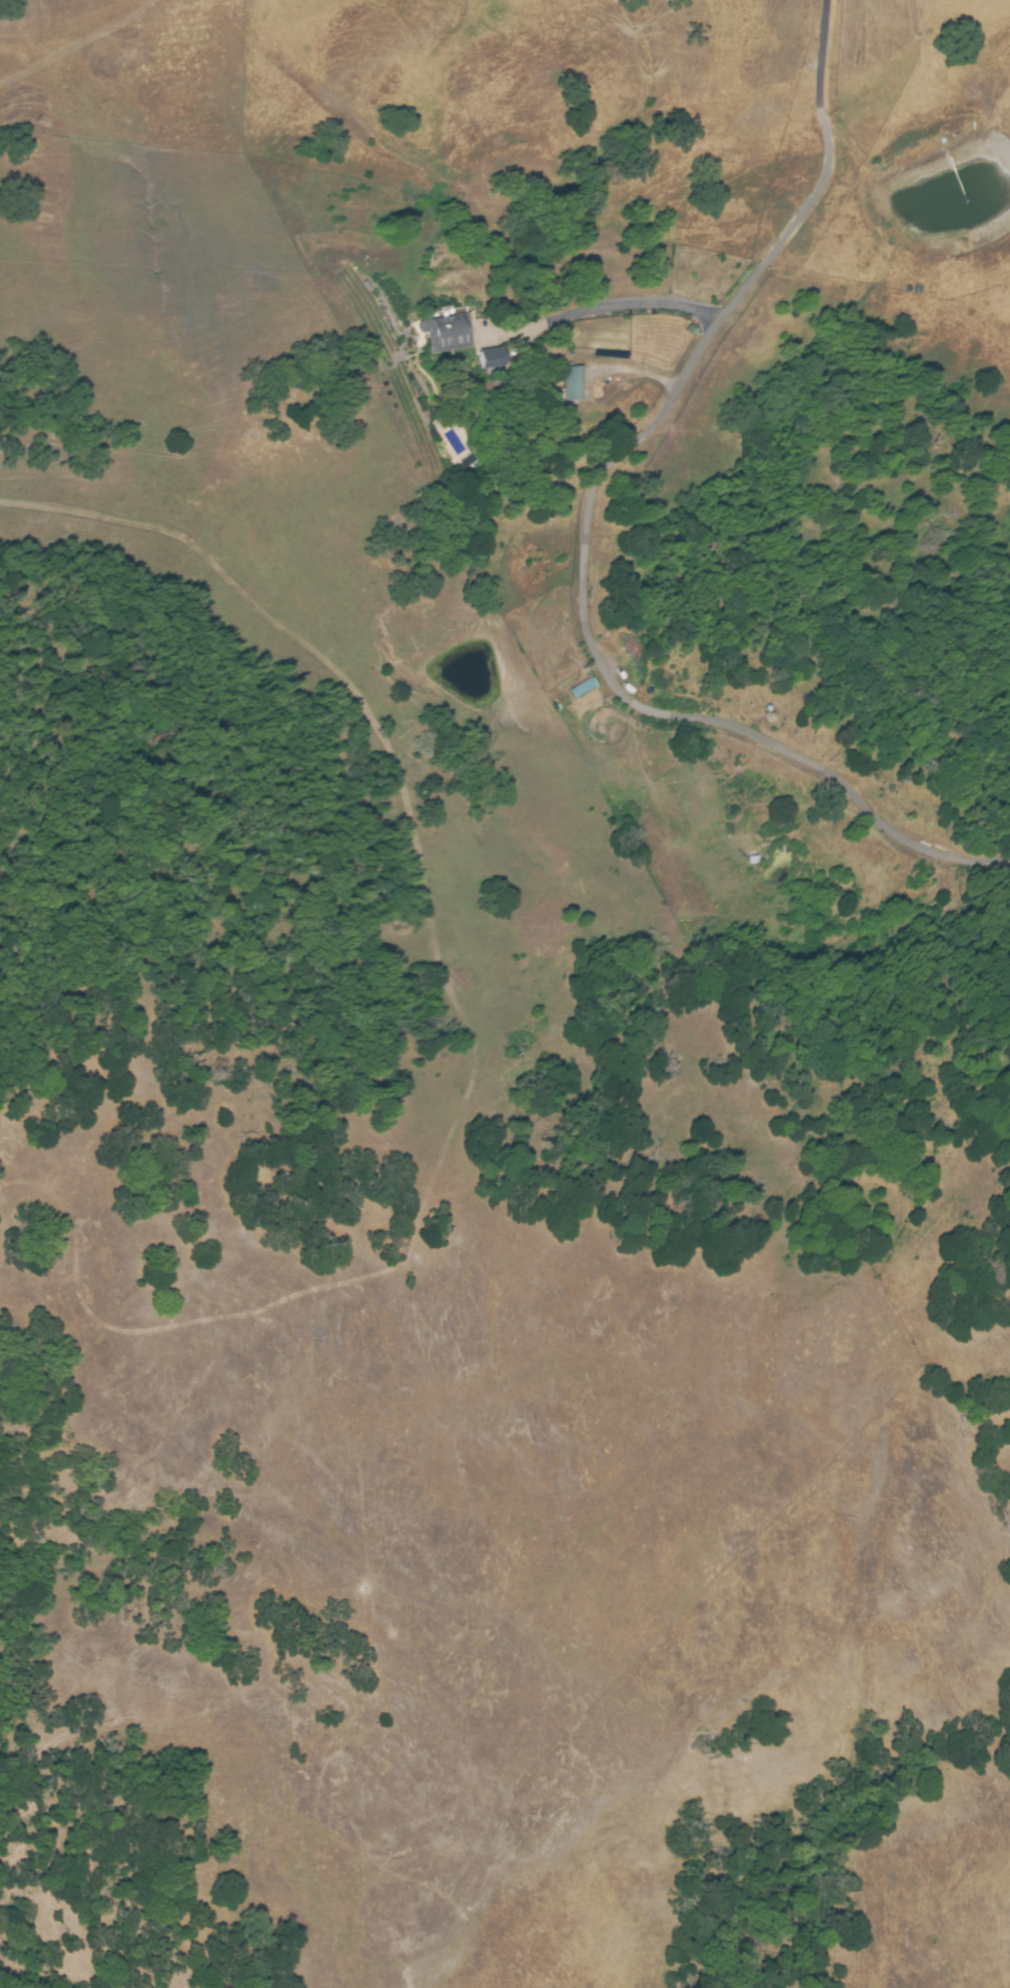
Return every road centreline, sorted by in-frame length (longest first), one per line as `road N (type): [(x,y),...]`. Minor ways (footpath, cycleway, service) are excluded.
road 1 (residential): [(1009,860),(924,851),(887,833),(836,777),(743,730),(643,709),(623,695),(586,639),(586,535),(605,470),(660,423),(722,315),(824,184),(830,158),(818,78),(827,0)]

